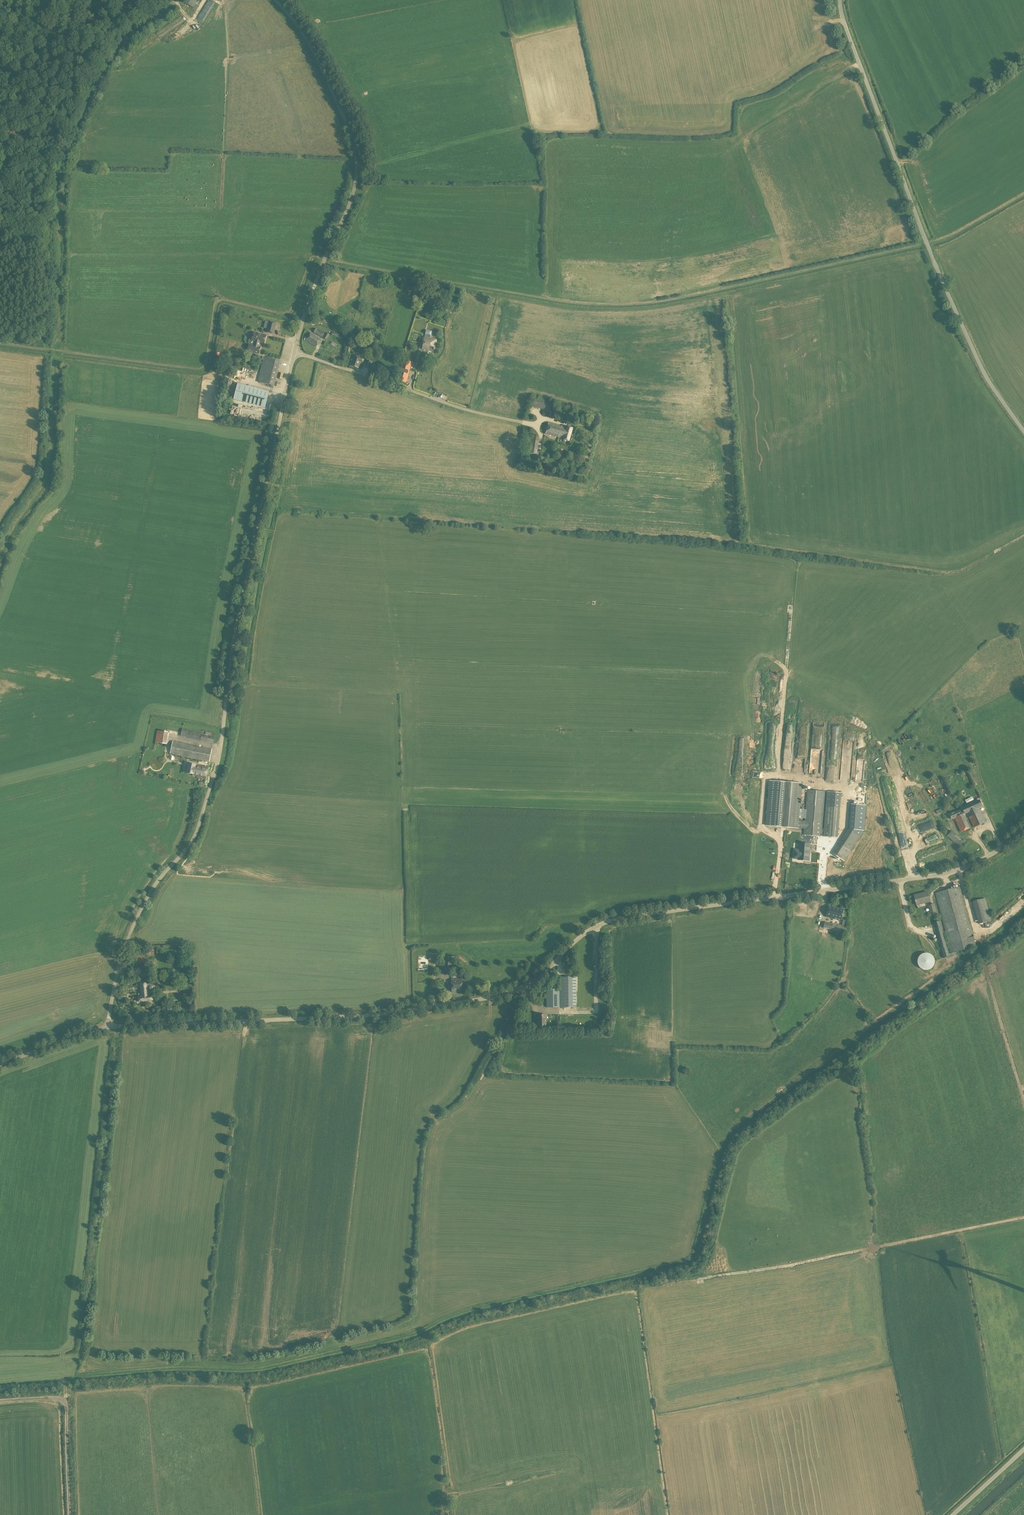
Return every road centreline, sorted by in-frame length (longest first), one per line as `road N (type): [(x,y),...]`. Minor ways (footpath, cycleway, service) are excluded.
road 1 (unclassified): [(107,1027),(368,1016),(497,997),(531,981),(606,921),(954,872),(1023,829)]
road 2 (unclassified): [(107,1027),(141,909),(191,841),(213,779),(293,351)]
road 3 (unclassified): [(1023,431),(980,367),(939,271),(840,0)]
road 4 (unclassified): [(293,351),(353,190),(356,159),(313,49),(275,0)]
road 5 (track): [(1023,1217),(690,1281)]
road 6 (unclassified): [(539,426),(293,351)]
road 7 (track): [(980,951),(1023,1100)]

